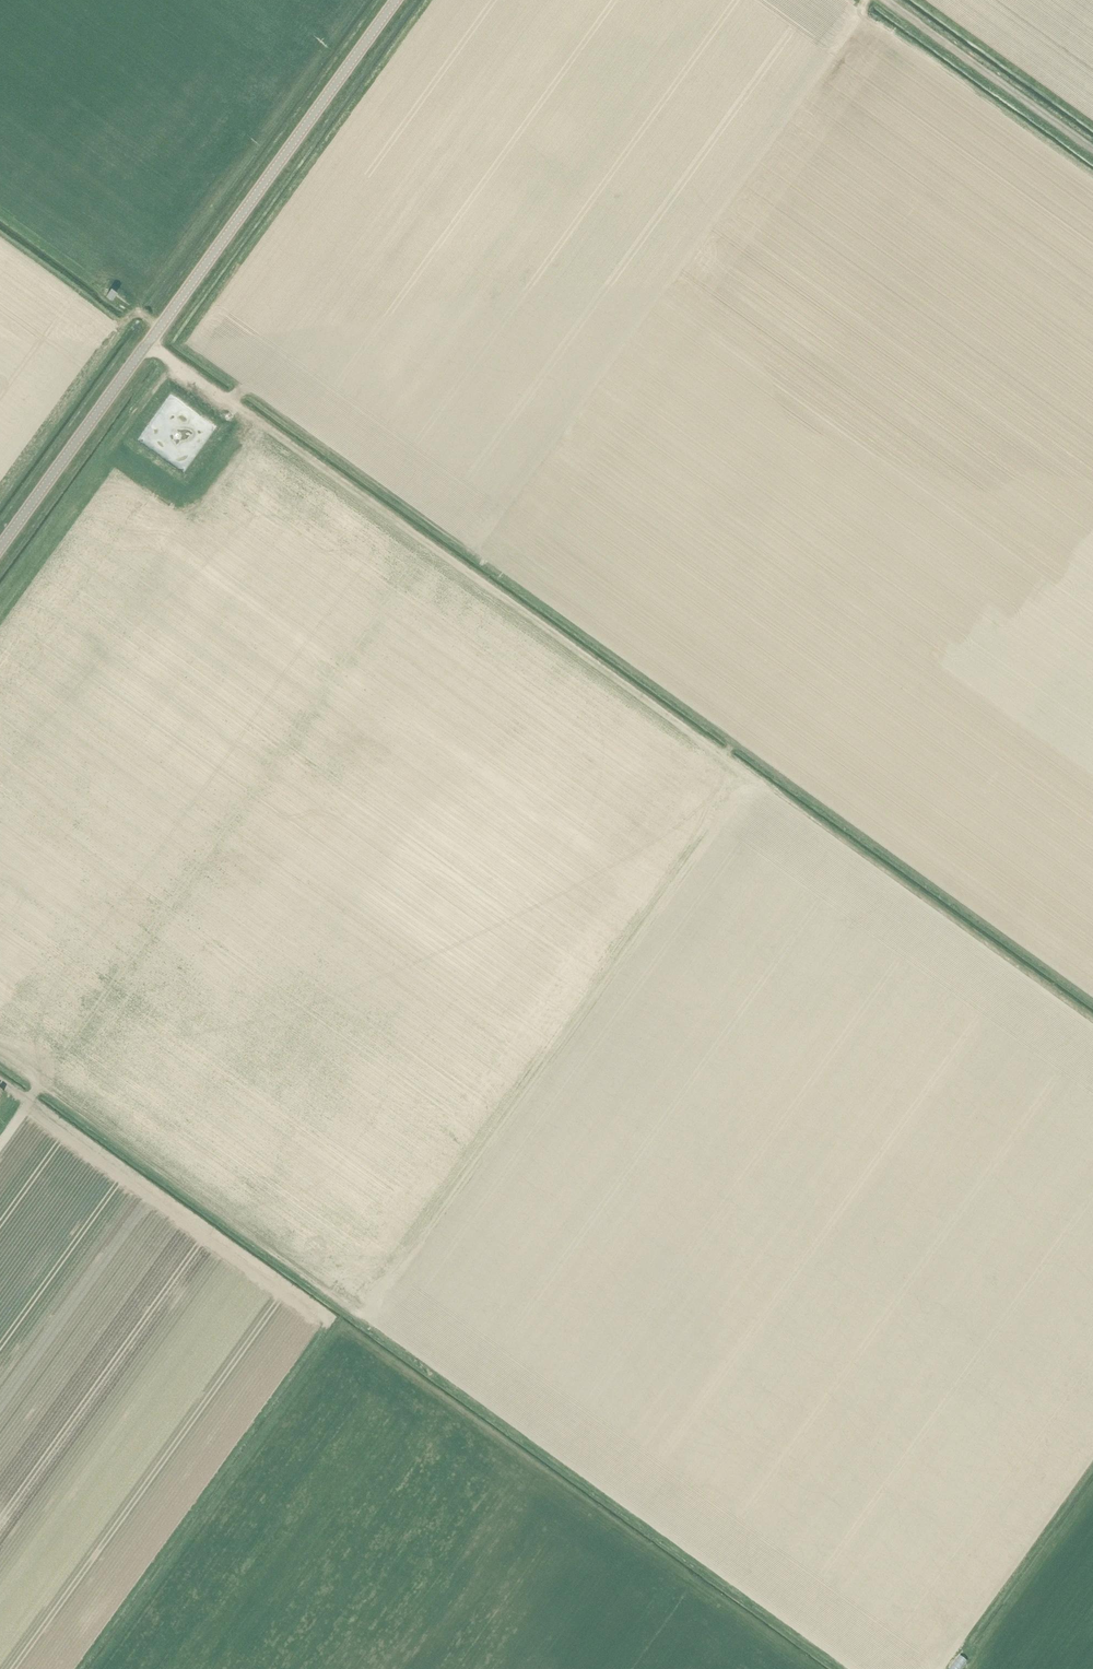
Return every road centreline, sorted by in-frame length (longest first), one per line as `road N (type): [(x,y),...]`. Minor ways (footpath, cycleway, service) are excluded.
road 1 (unclassified): [(0,548),(394,0)]
road 2 (track): [(1092,150),(885,0)]

